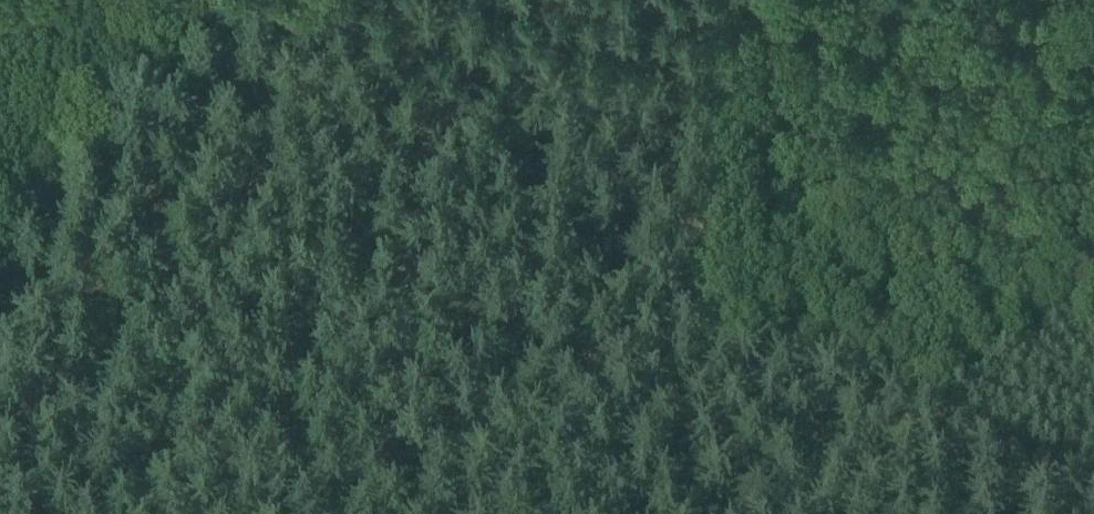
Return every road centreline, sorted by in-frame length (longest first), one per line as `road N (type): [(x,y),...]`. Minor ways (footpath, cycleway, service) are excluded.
road 1 (track): [(1093,496),(921,404),(787,377),(683,374),(676,352),(694,0)]
road 2 (track): [(343,0),(202,53),(162,80),(95,0)]
road 3 (track): [(162,80),(0,268)]
road 4 (track): [(717,513),(683,374)]

